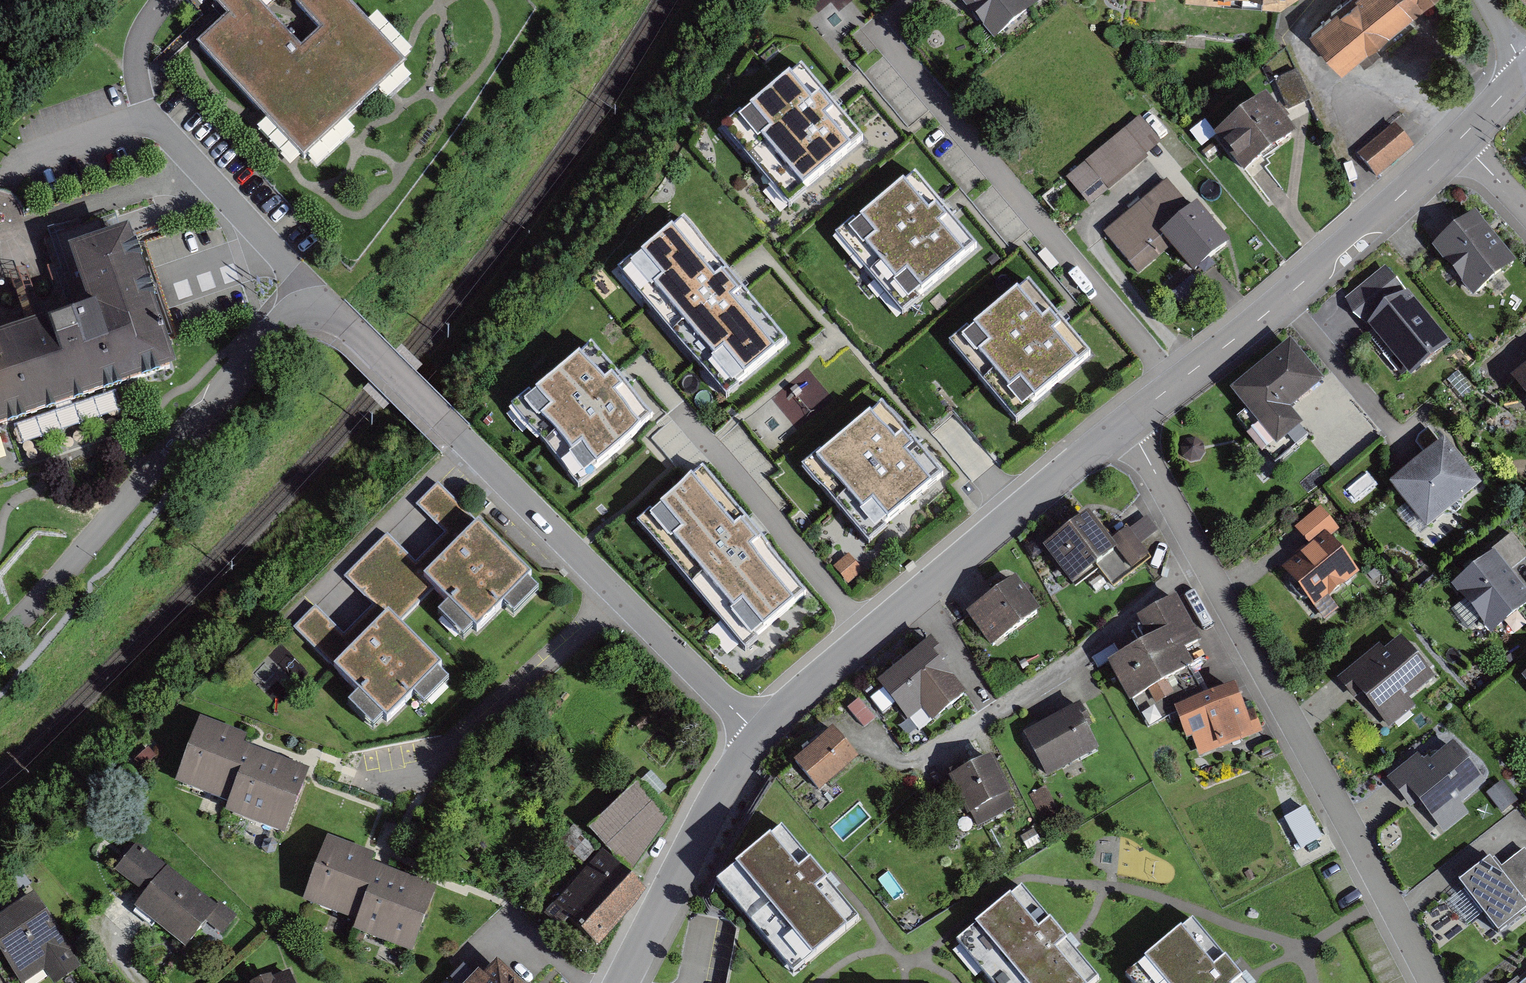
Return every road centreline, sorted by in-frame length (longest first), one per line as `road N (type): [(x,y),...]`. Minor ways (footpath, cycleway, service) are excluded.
road 1 (residential): [(1431,982),(1125,425)]
road 2 (unclassified): [(759,735),(866,635),(1125,425)]
road 3 (residential): [(0,637),(281,322),(305,307)]
road 4 (unclassified): [(1125,425),(1283,300),(1459,140)]
road 5 (residential): [(618,594),(332,316),(305,307)]
road 6 (residential): [(305,307),(292,272),(151,116),(137,45),(164,0)]
road 7 (unclassified): [(621,982),(715,798),(759,735)]
road 8 (residential): [(618,594),(421,767)]
road 9 (residential): [(759,735),(618,594)]

